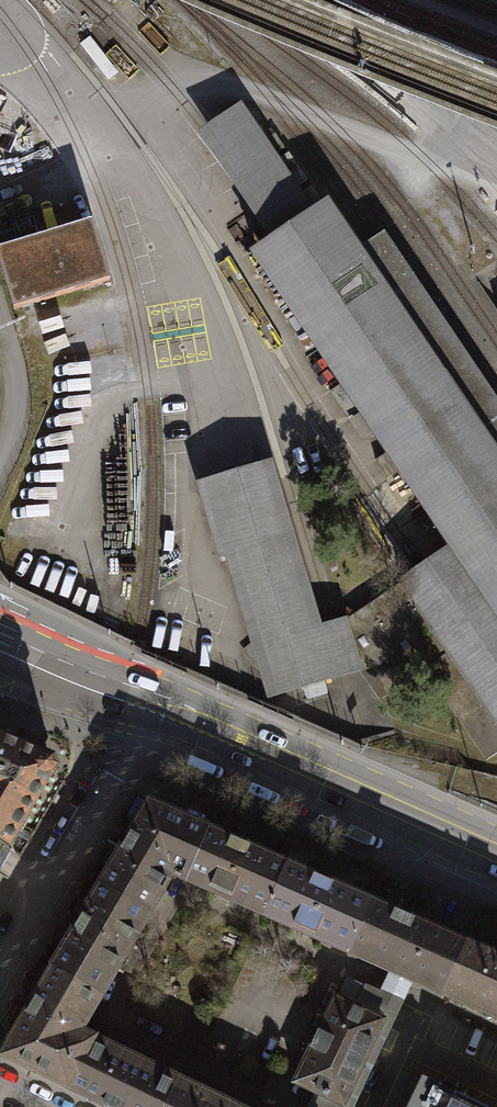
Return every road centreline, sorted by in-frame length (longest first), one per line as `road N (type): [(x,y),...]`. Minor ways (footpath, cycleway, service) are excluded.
road 1 (tertiary): [(142,707),(496,861)]
road 2 (residential): [(0,960),(142,707)]
road 3 (tertiary): [(0,644),(142,707)]

